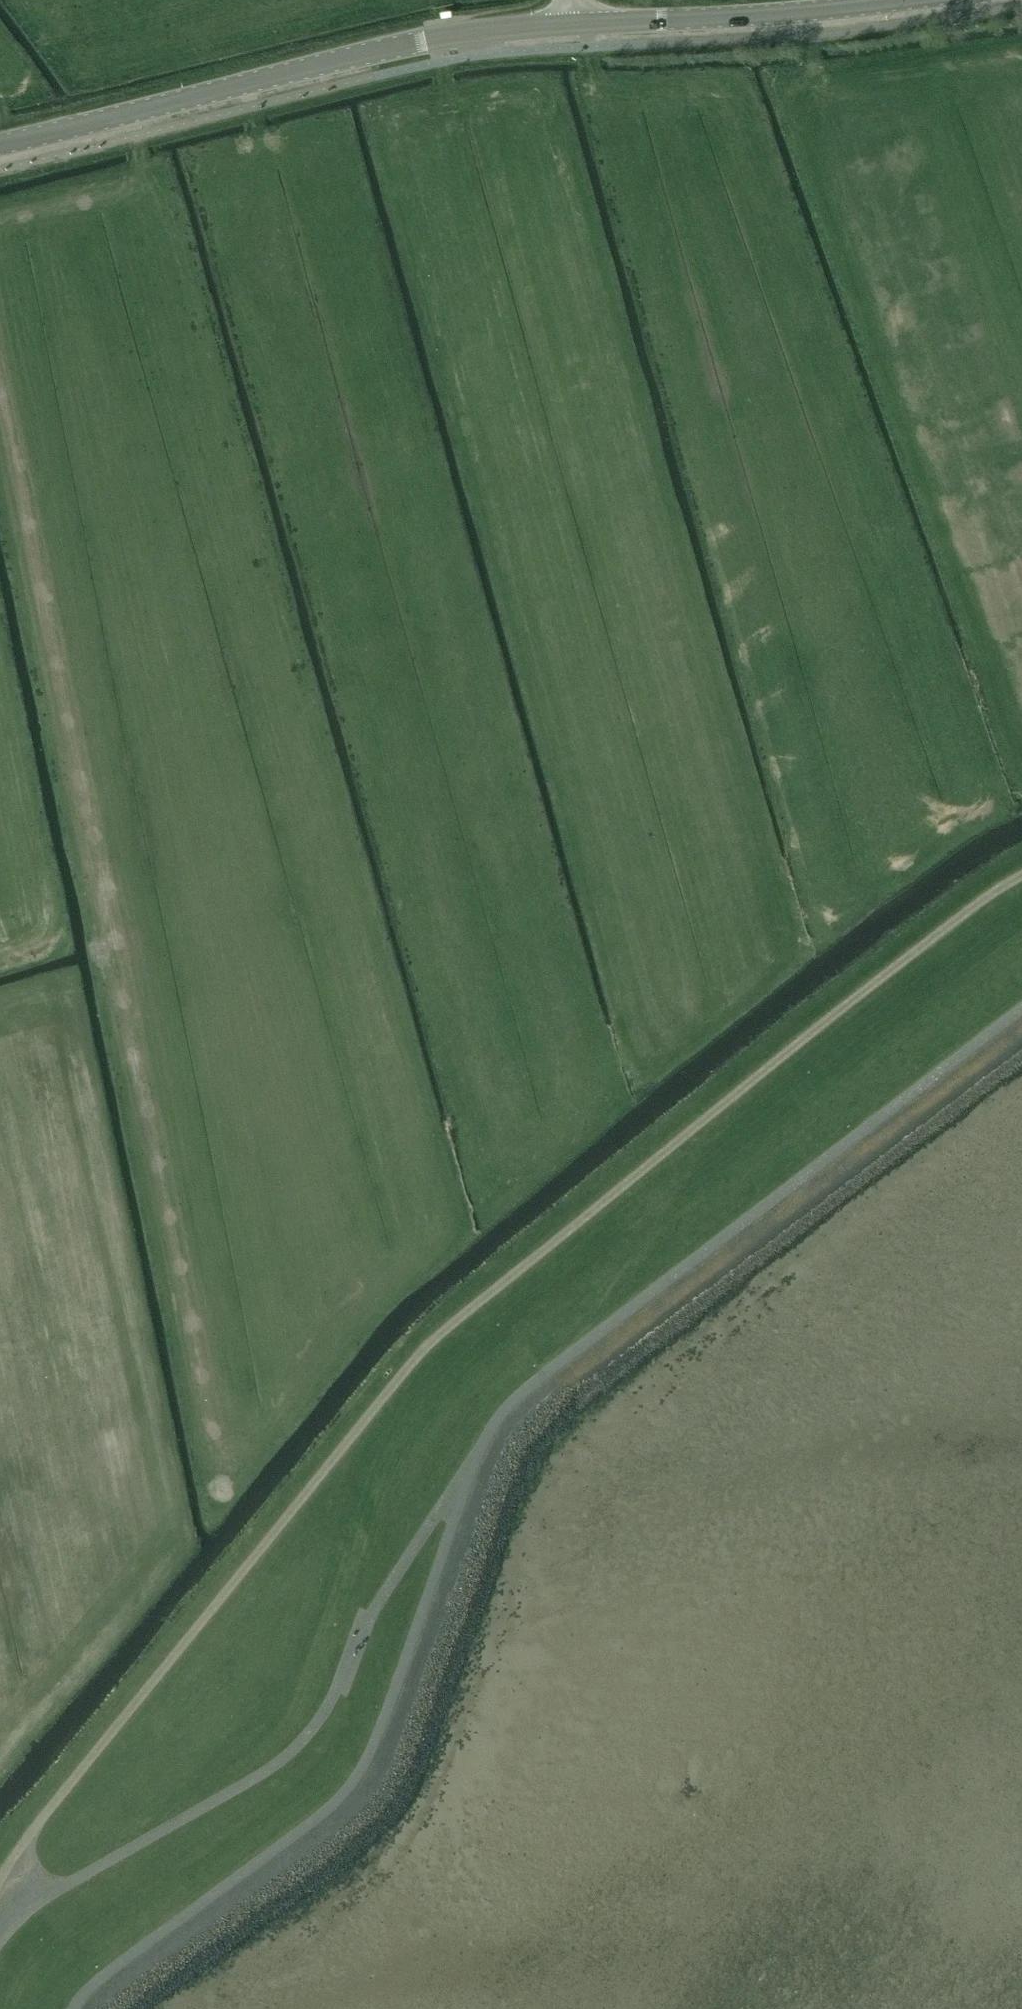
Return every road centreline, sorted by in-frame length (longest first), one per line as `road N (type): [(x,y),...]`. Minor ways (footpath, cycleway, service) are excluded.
road 1 (tertiary): [(0,146),(435,38),(585,23)]
road 2 (tertiary): [(585,23),(913,0)]

